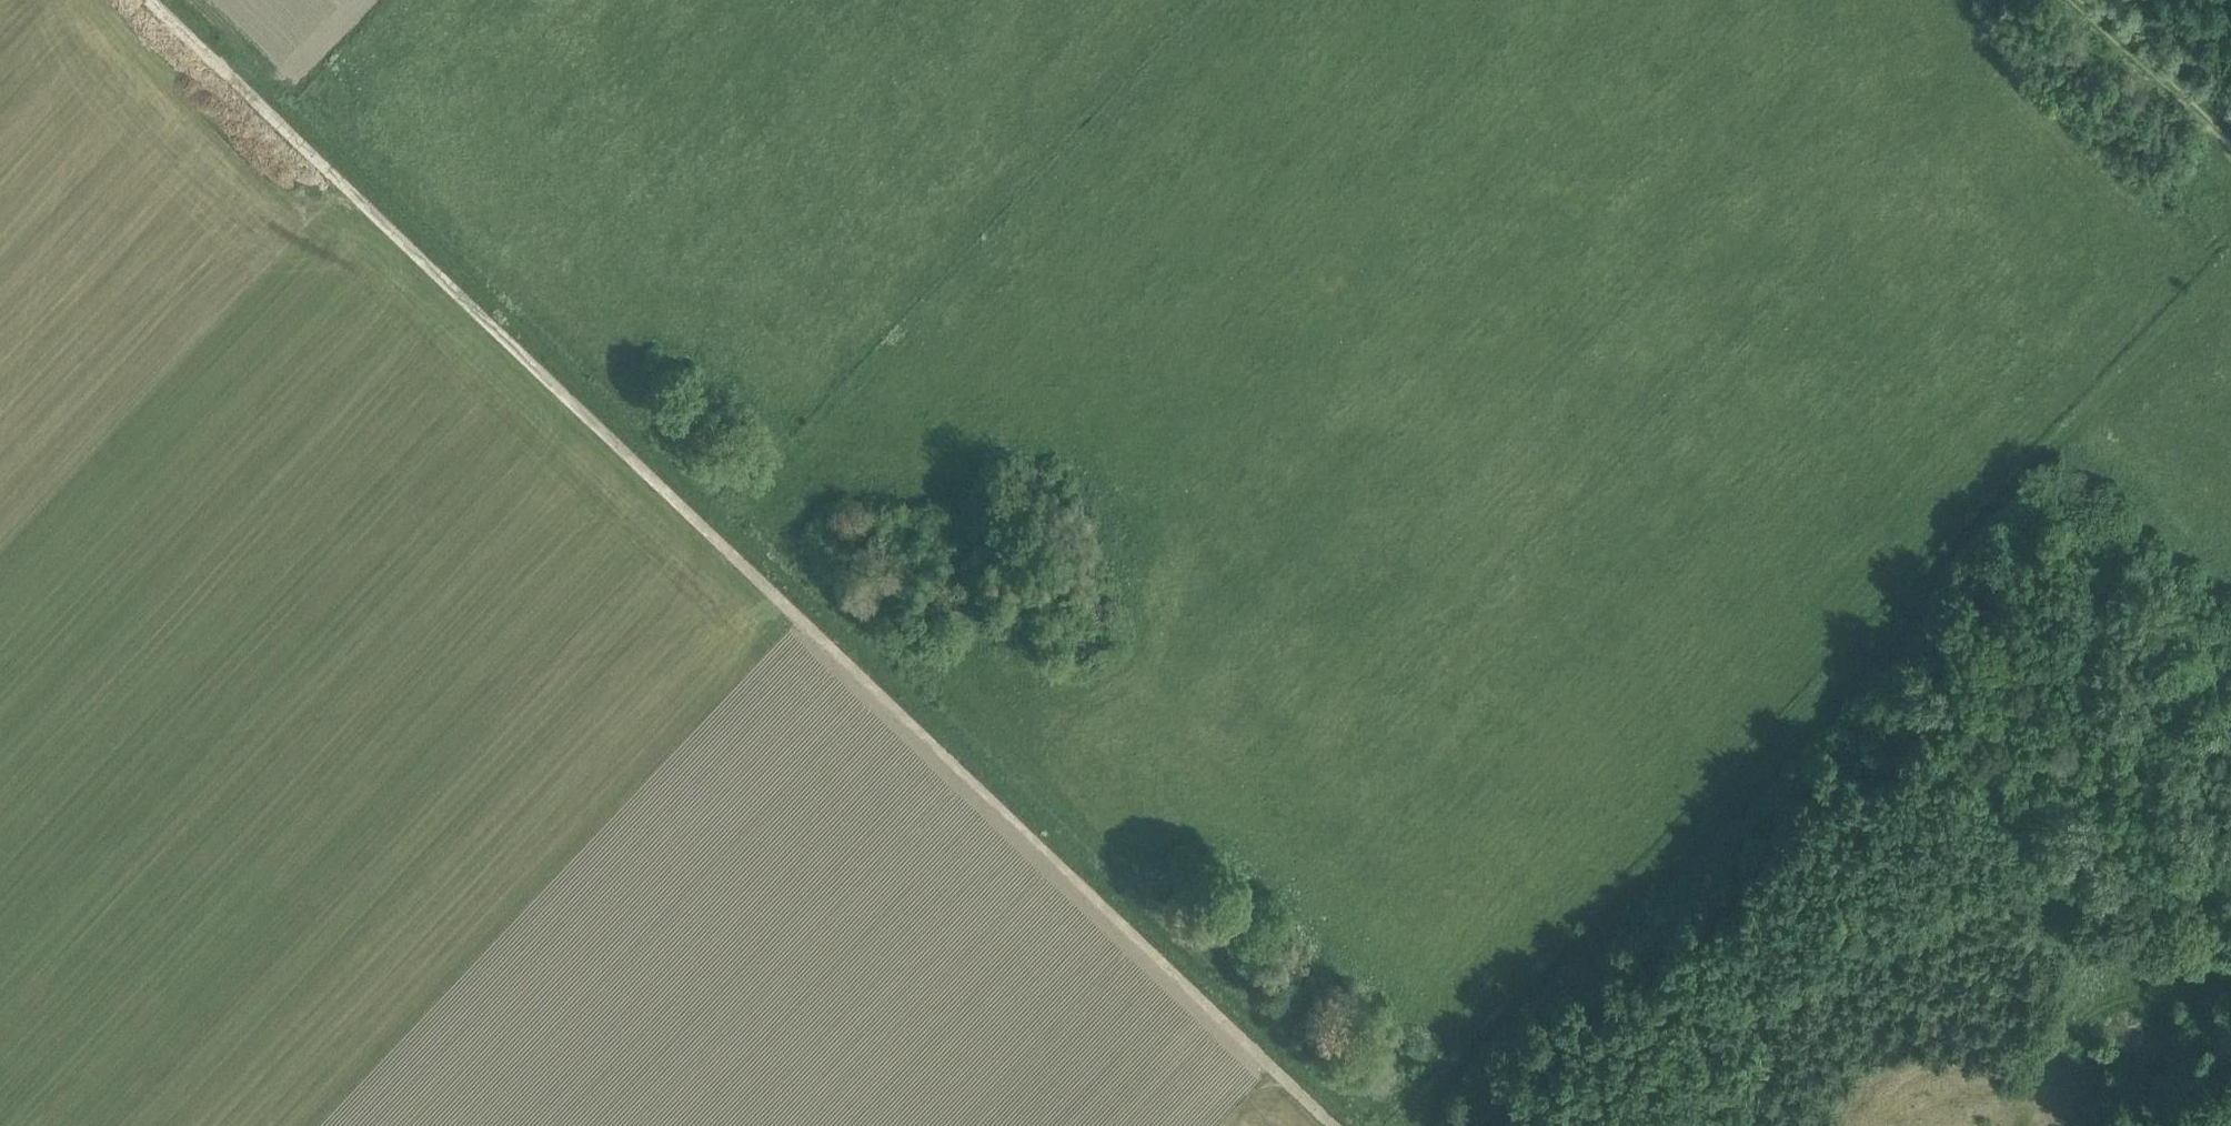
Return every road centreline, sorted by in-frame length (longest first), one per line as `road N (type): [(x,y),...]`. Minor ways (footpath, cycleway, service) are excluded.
road 1 (track): [(2078,0),(2143,51),(2230,149)]
road 2 (track): [(2024,1125),(2085,988)]

